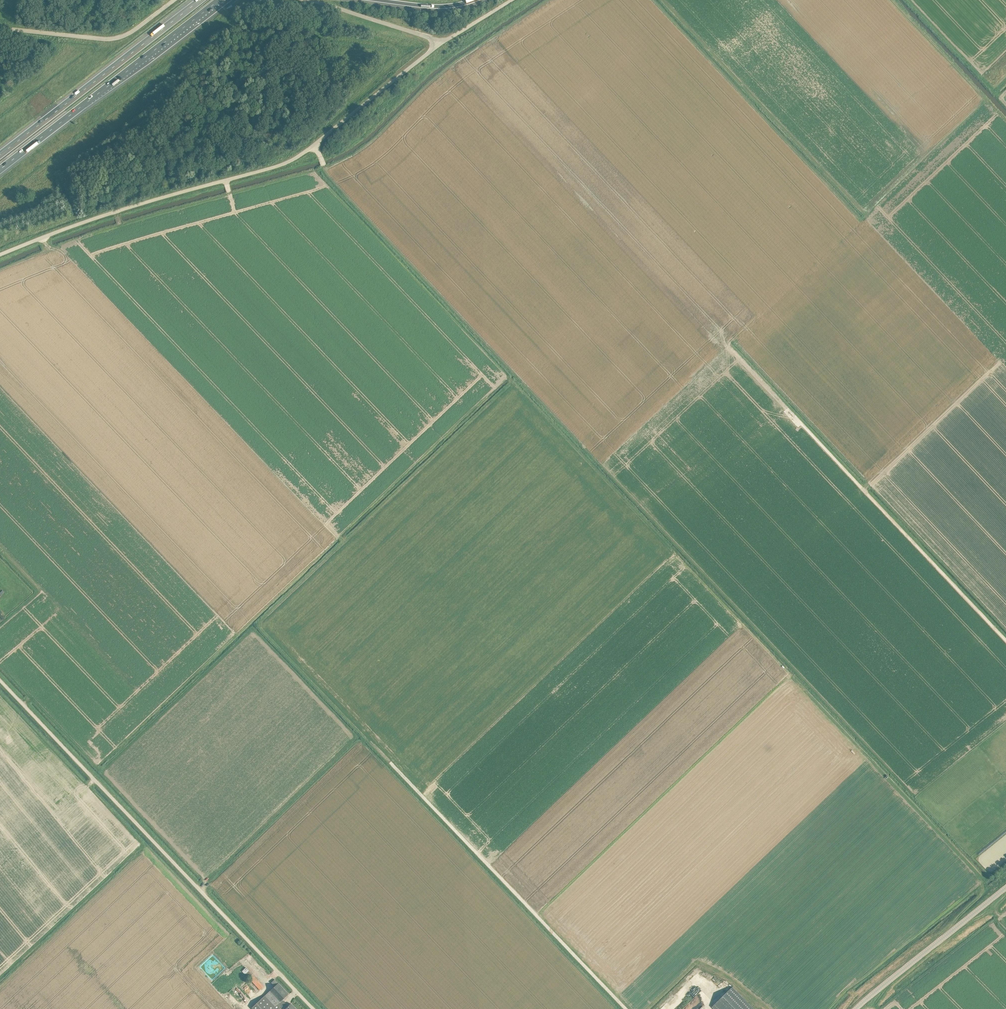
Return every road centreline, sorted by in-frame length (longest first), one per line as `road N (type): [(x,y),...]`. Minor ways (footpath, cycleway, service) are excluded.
road 1 (unclassified): [(0,254),(288,159),(440,44)]
road 2 (unclassified): [(315,1008),(0,681)]
road 3 (motorway): [(0,169),(220,0)]
road 4 (motorway): [(201,0),(0,155)]
road 5 (tertiary): [(857,1008),(1005,889)]
road 6 (unclassified): [(0,28),(120,37),(174,0)]
road 7 (unclassified): [(440,44),(307,0)]

